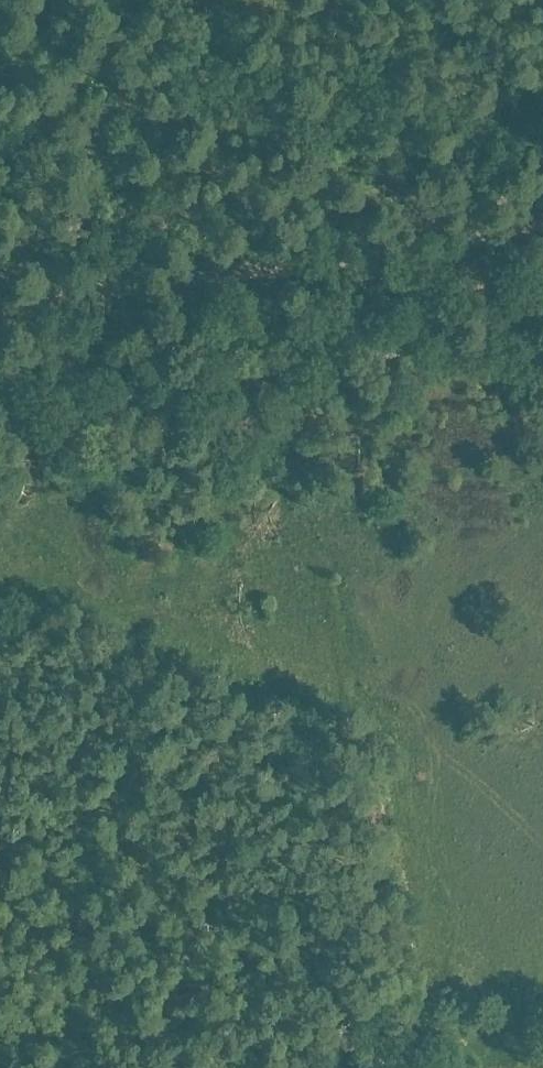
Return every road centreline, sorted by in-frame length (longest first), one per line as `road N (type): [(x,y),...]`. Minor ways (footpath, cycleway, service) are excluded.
road 1 (track): [(0,291),(542,214)]
road 2 (track): [(302,246),(542,104)]
road 3 (track): [(131,0),(0,162)]

